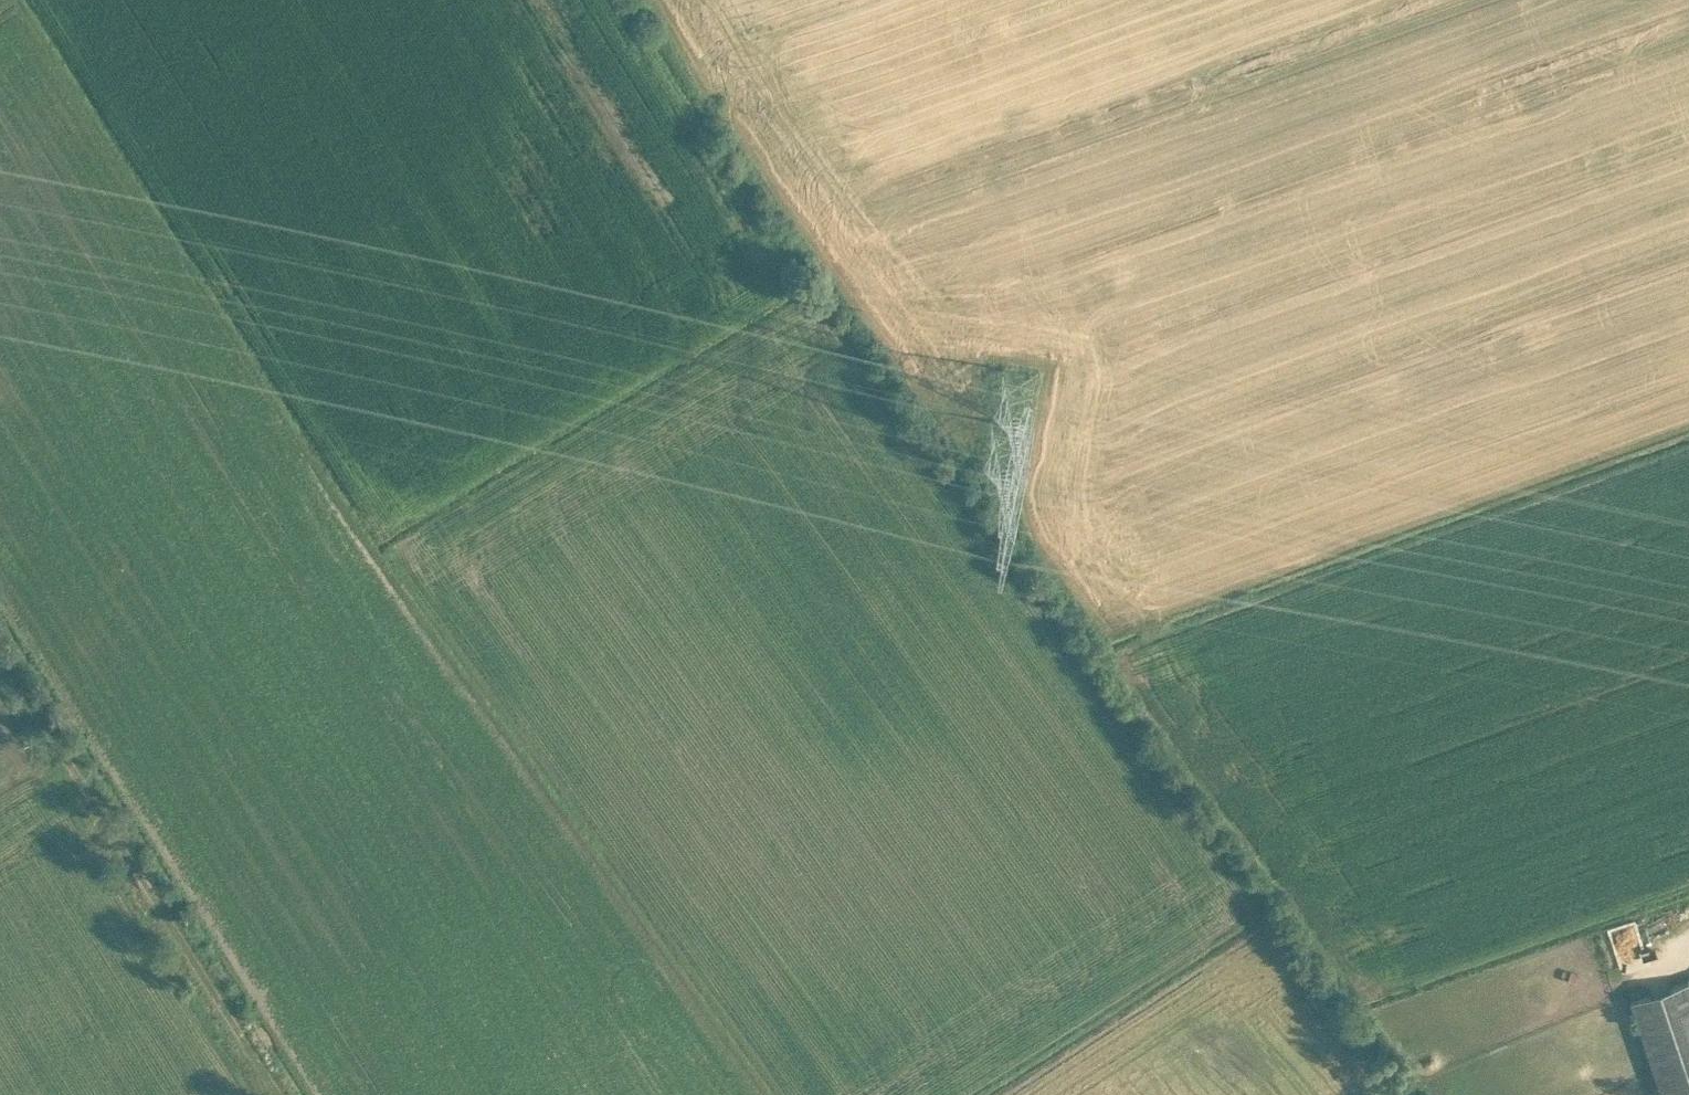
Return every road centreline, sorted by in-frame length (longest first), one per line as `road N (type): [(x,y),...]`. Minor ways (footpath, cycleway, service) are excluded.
road 1 (track): [(298,1094),(0,631)]

